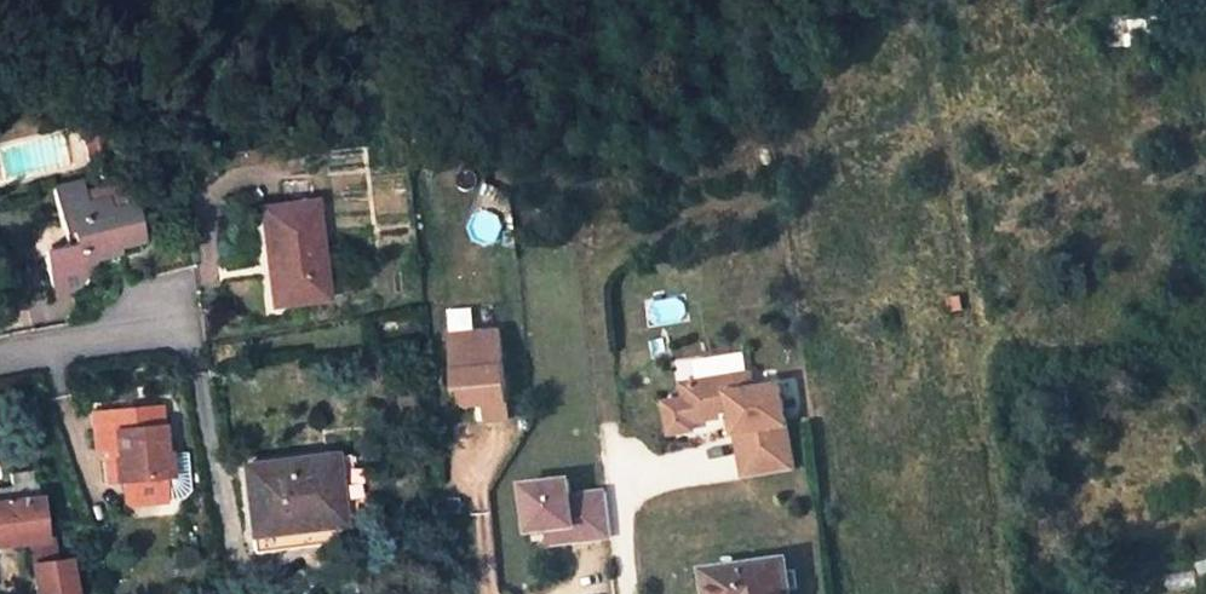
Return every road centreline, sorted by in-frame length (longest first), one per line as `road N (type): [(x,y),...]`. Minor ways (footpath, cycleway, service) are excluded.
road 1 (residential): [(177,324),(0,357)]

